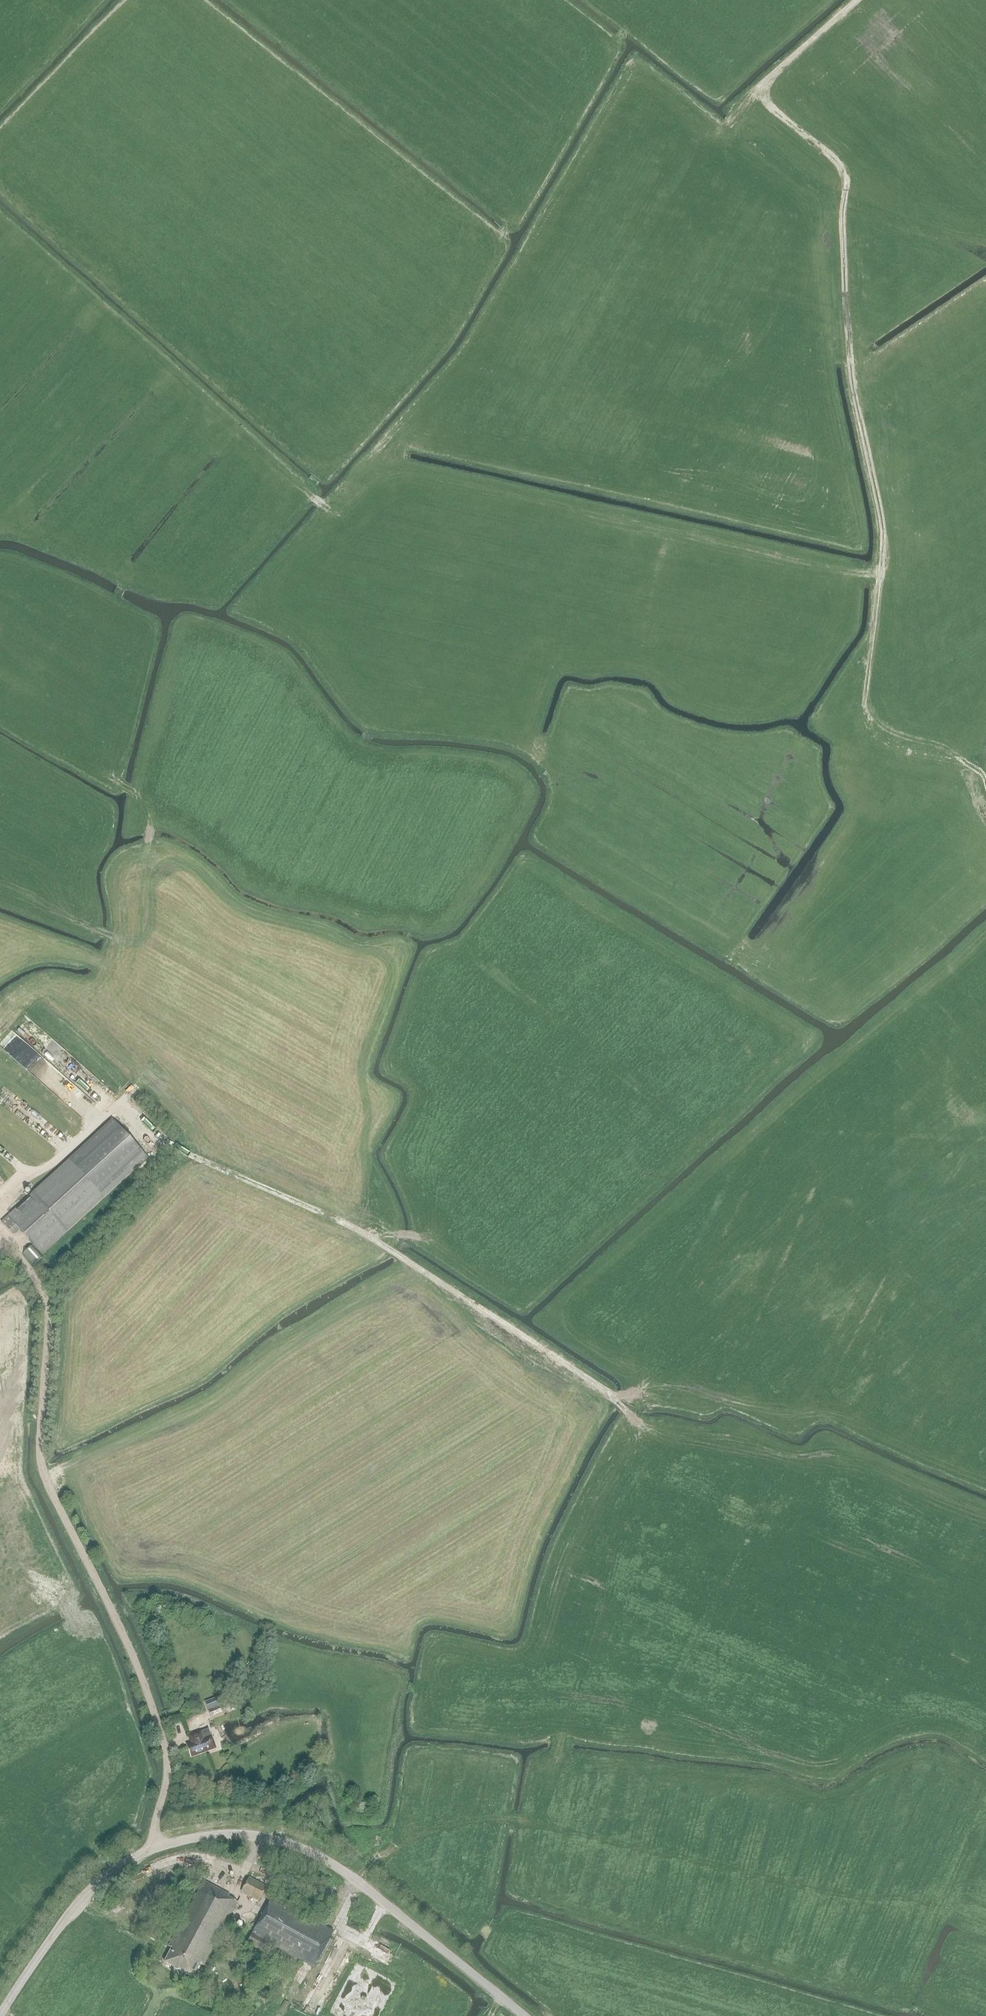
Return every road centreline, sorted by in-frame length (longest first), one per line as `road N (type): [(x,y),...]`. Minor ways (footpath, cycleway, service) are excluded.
road 1 (track): [(757,87),(835,160),(847,188),(845,326),(882,554),(861,717),(878,744),(961,760),(985,785)]
road 2 (tertiary): [(524,2015),(320,1855),(244,1834),(157,1848),(103,1878),(0,2014)]
road 3 (track): [(858,0),(757,87)]

